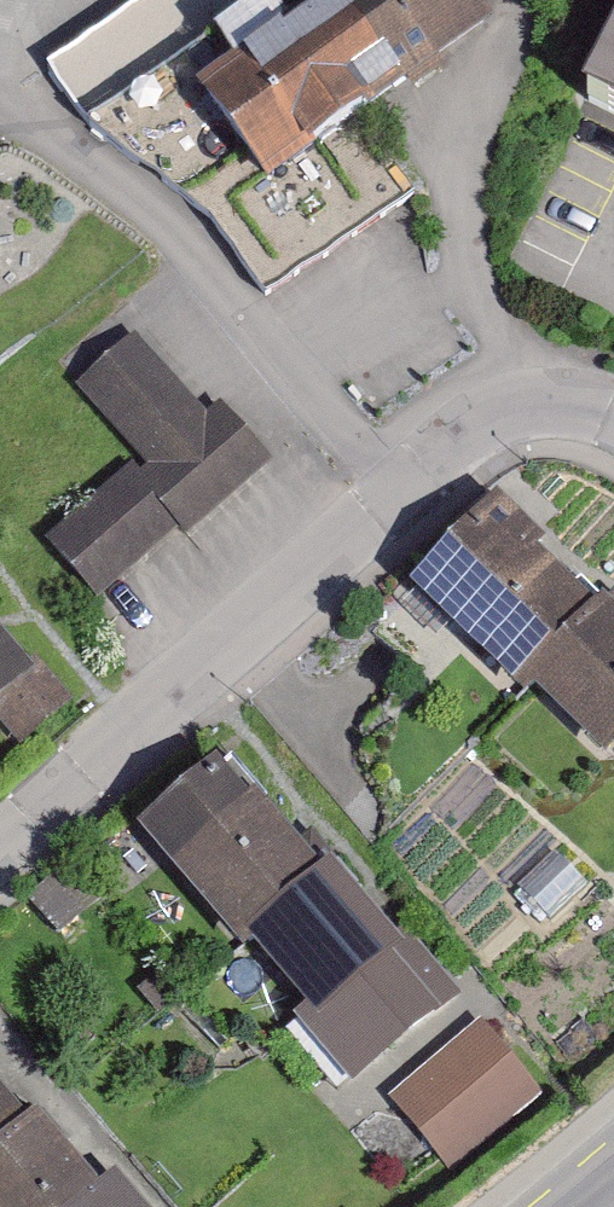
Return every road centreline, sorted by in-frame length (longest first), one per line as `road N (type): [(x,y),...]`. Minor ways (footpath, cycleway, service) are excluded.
road 1 (residential): [(401,492),(195,243),(0,113)]
road 2 (residential): [(401,492),(0,850)]
road 3 (residential): [(613,422),(524,414),(401,492)]

